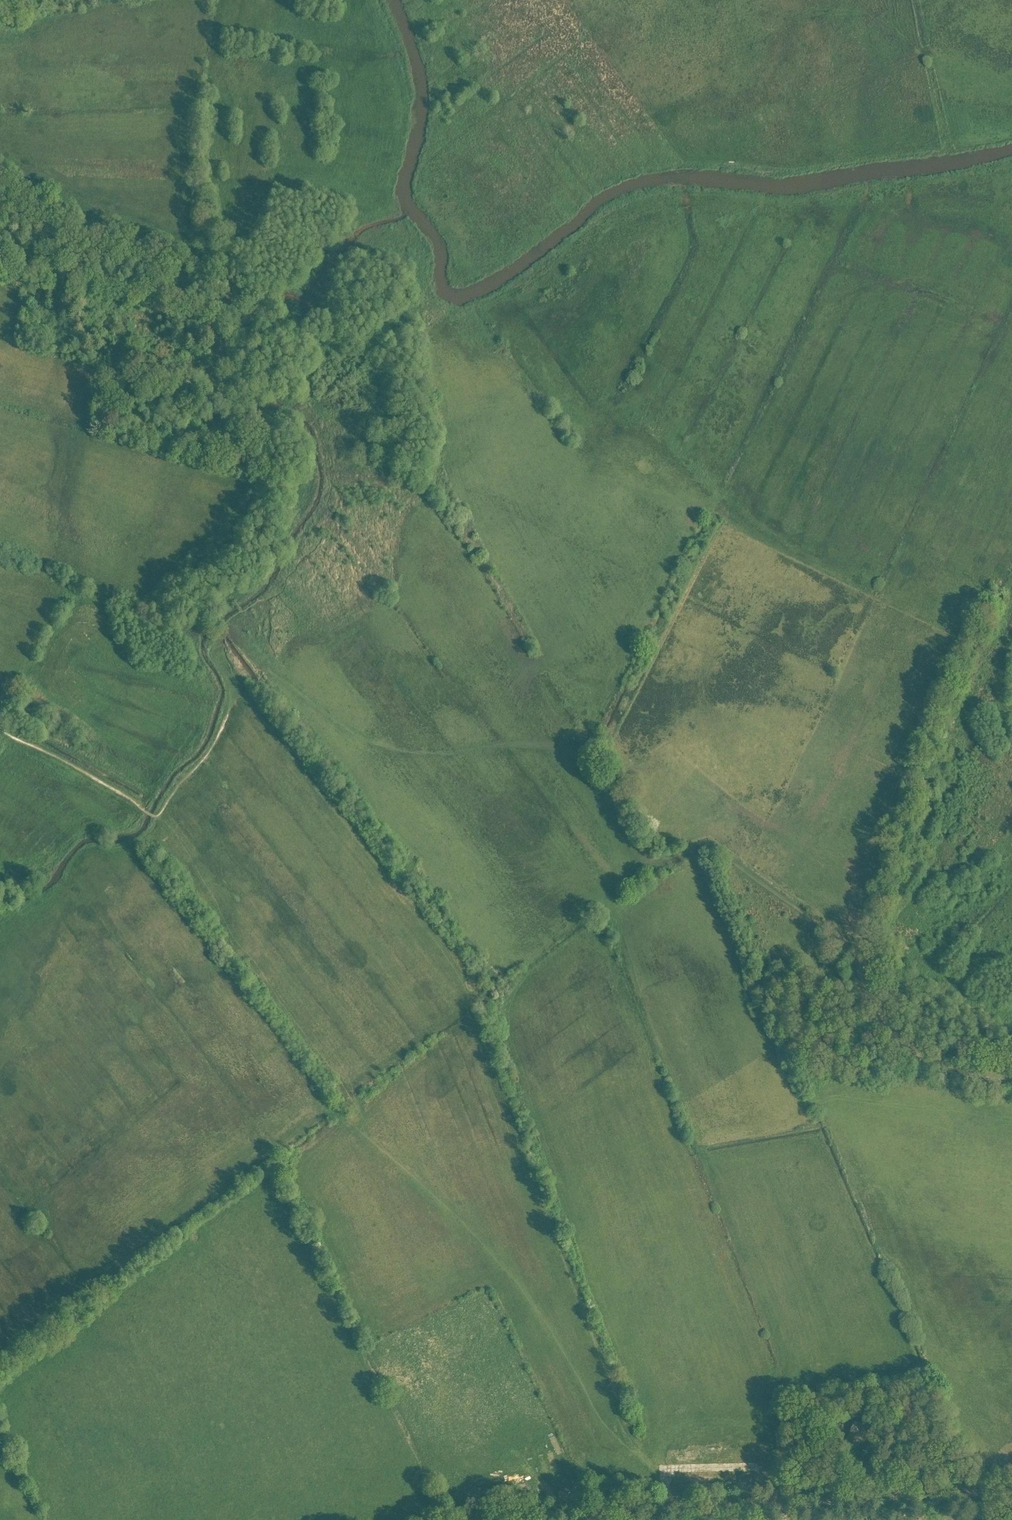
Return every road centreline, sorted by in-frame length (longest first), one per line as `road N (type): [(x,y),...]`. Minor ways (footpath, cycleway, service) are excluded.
road 1 (track): [(508,1519),(1011,1491)]
road 2 (track): [(1011,1081),(950,1067),(895,1035),(872,1009),(847,942),(718,851),(664,860)]

